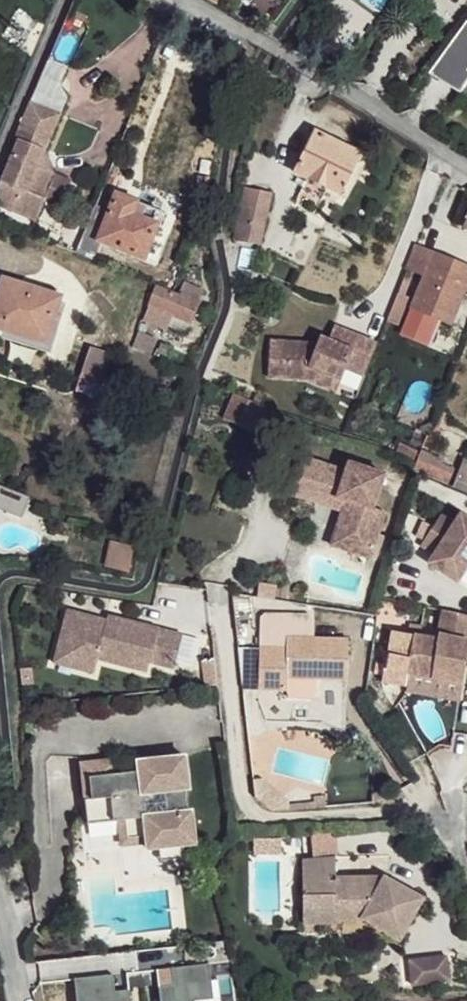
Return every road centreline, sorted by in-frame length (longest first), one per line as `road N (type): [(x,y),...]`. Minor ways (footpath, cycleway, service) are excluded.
road 1 (residential): [(187,0),(466,164)]
road 2 (residential): [(0,149),(62,0)]

